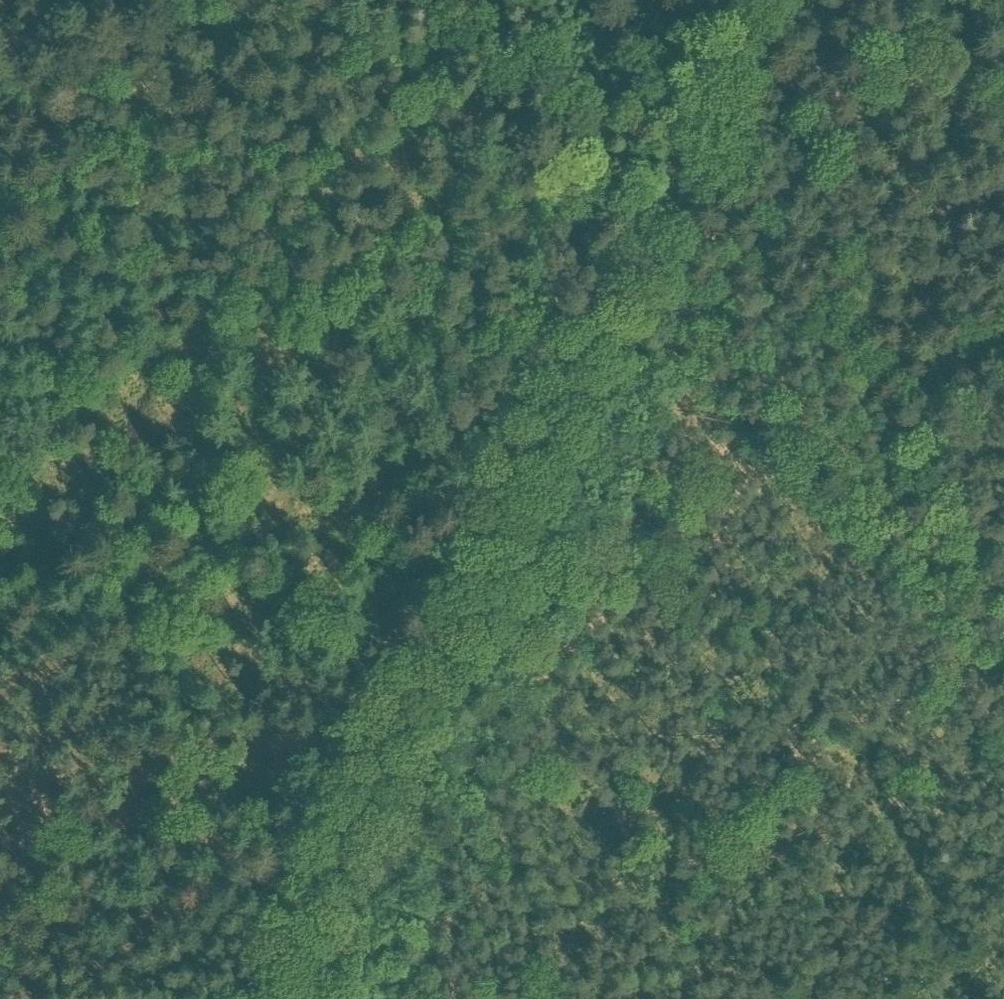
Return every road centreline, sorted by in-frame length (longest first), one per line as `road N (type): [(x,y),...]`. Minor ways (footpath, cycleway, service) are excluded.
road 1 (track): [(274,998),(759,0)]
road 2 (track): [(884,0),(1003,130)]

